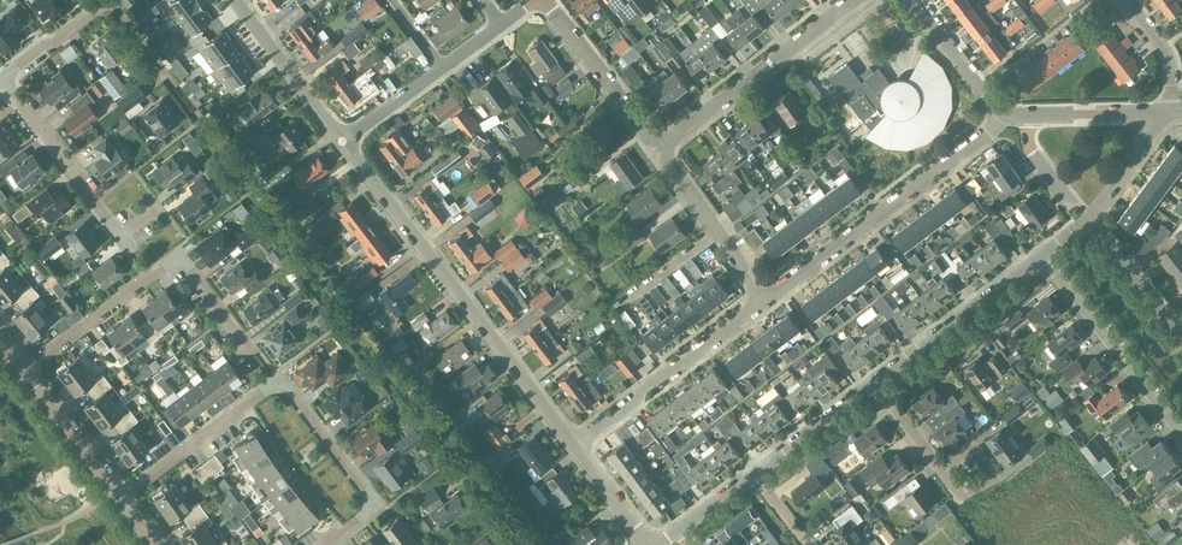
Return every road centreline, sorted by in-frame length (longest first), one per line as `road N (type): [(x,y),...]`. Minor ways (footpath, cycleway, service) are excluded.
road 1 (residential): [(328,544),(372,505),(279,381),(122,498)]
road 2 (residential): [(574,447),(344,143)]
road 3 (residential): [(26,367),(180,255),(251,350)]
road 4 (residential): [(769,300),(1014,114)]
road 5 (residential): [(659,152),(856,0)]
road 6 (residential): [(574,447),(769,300)]
road 7 (residential): [(1181,437),(1042,256)]
road 8 (residential): [(3,80),(131,250)]
road 9 (residential): [(874,383),(1042,256)]
road 10 (residential): [(659,152),(546,0)]
road 11 (residential): [(344,143),(237,0)]
road 12 (residential): [(122,498),(26,367)]
road 13 (residential): [(1014,114),(991,106),(911,0)]
road 14 (residential): [(753,474),(874,383)]
road 15 (residential): [(1028,114),(1173,112)]
road 16 (residential): [(1087,222),(1173,112)]
road 17 (residential): [(3,80),(110,1)]
road 18 (residential): [(1087,222),(1170,320)]
road 19 (residential): [(1087,222),(1034,158),(1028,114)]
road 20 (residential): [(1173,112),(1169,63),(1126,0)]
road 21 (residential): [(344,143),(442,68)]
road 22 (residential): [(620,304),(717,230)]
road 23 (residential): [(647,544),(574,447)]

